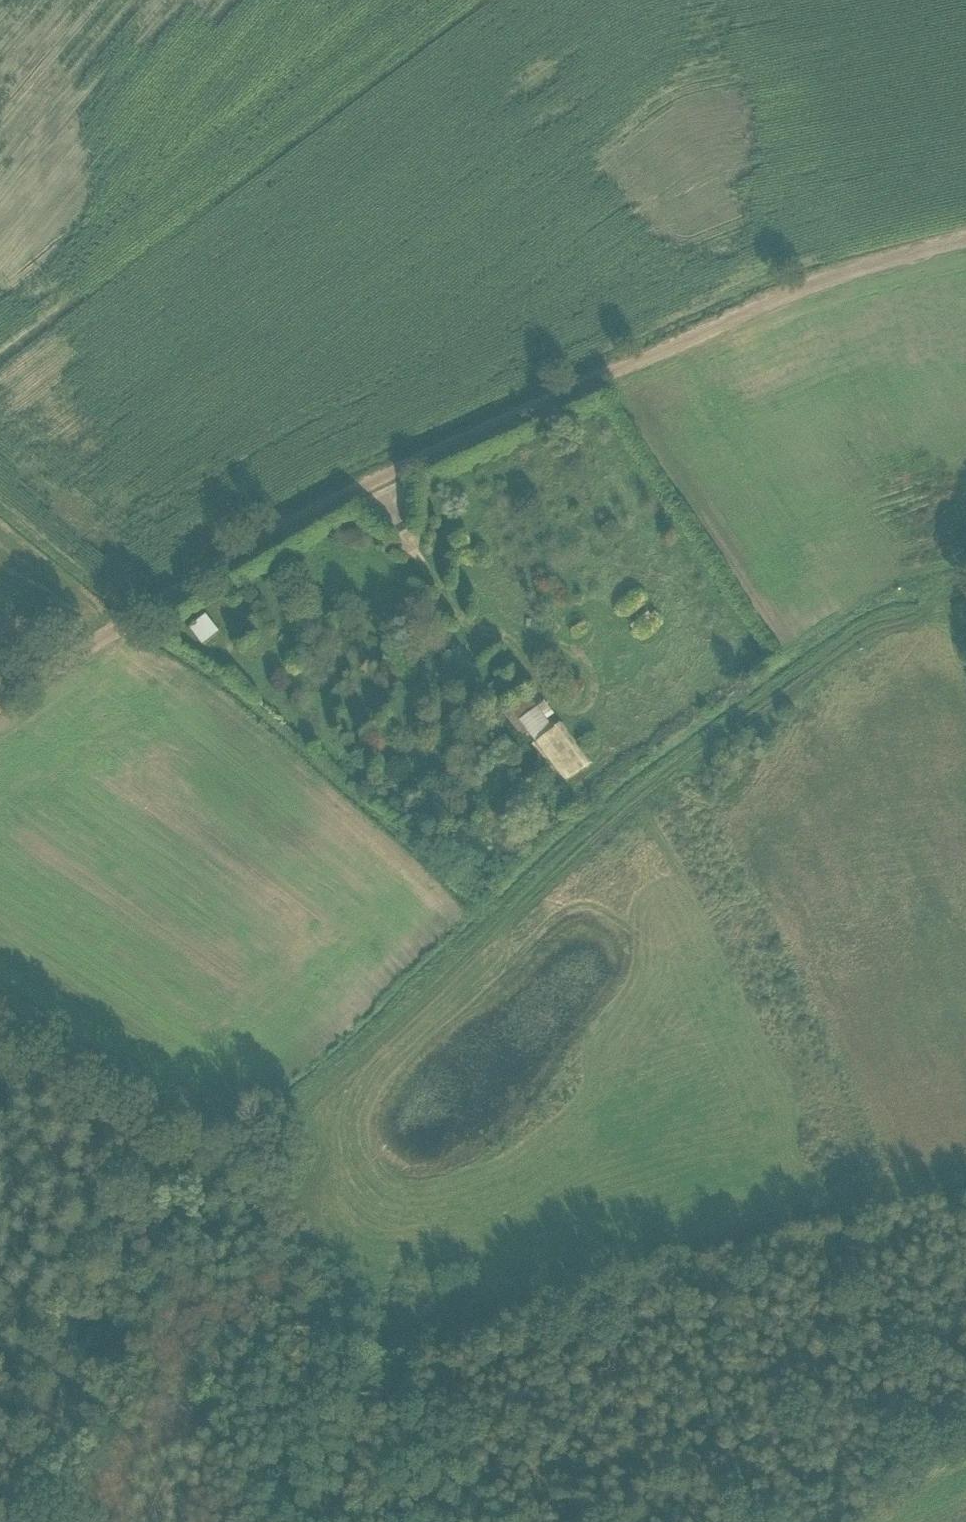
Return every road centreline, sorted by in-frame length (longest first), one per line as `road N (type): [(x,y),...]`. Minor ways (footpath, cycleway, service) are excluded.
road 1 (track): [(0,698),(214,568),(369,489),(780,299),(965,244)]
road 2 (track): [(26,1521),(70,1305),(141,1142),(139,1119),(0,1022)]

